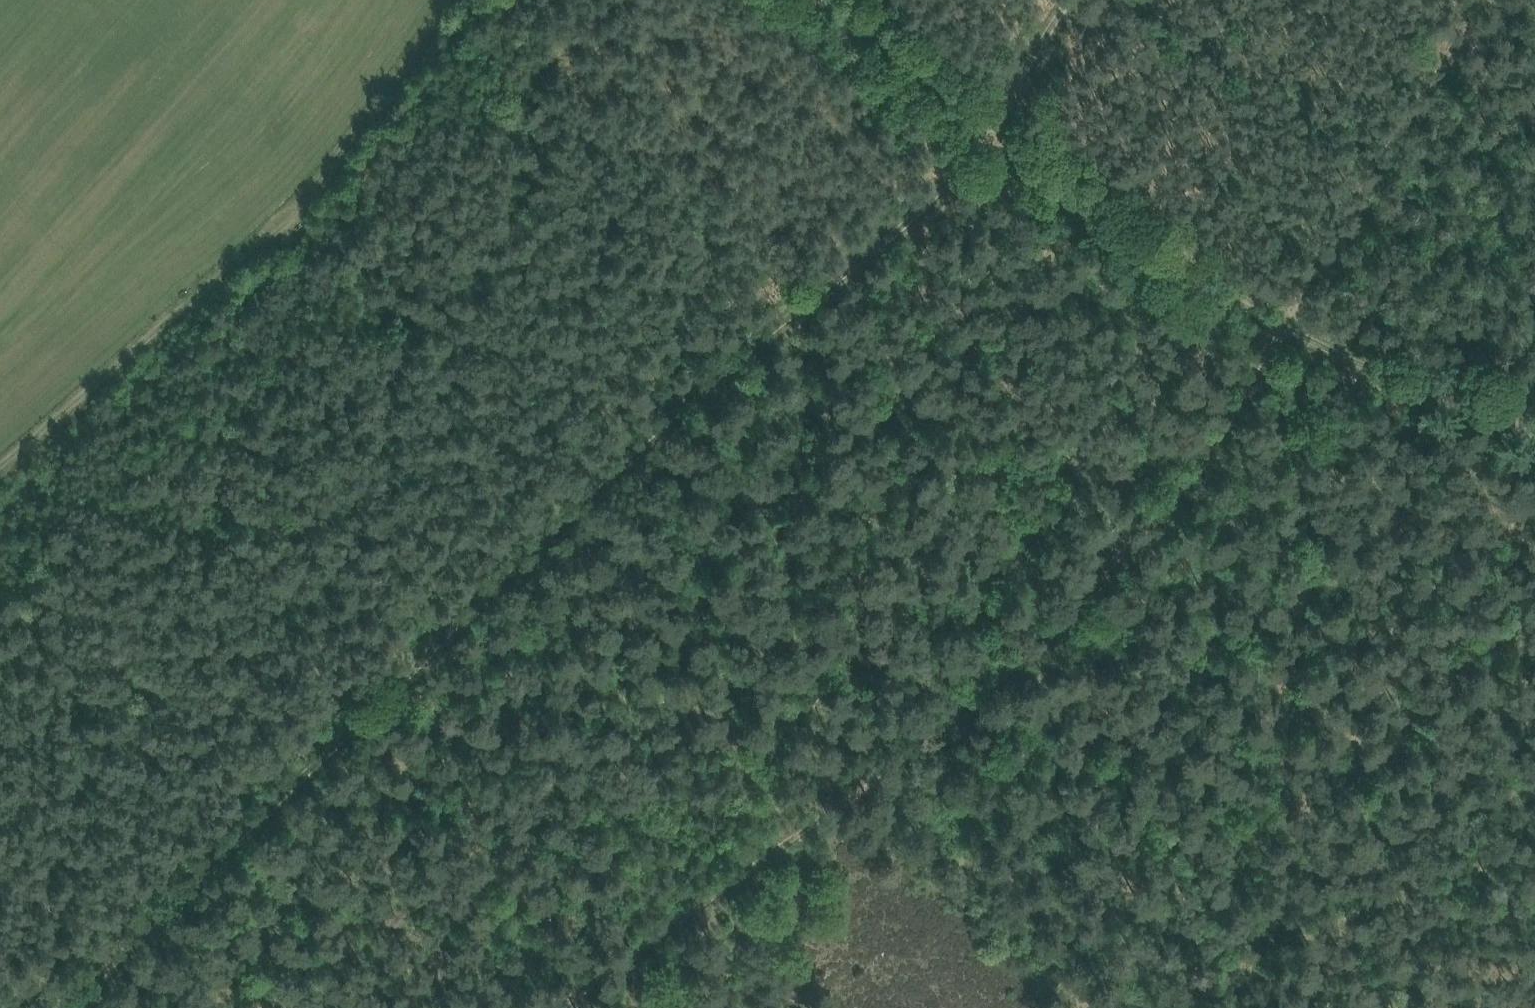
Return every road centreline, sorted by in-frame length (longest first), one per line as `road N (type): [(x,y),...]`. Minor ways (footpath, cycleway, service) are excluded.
road 1 (track): [(0,469),(298,210),(451,0)]

